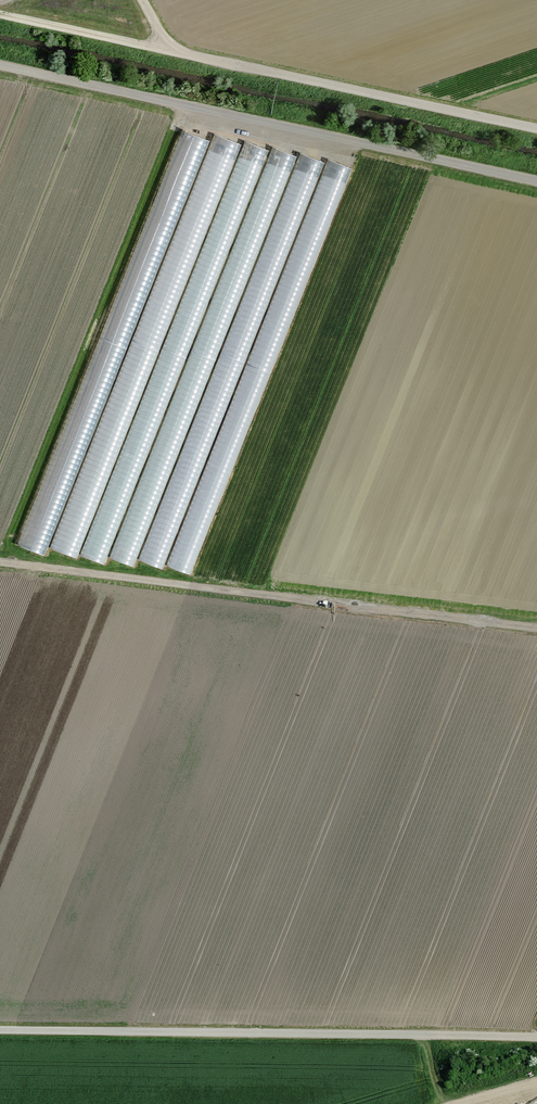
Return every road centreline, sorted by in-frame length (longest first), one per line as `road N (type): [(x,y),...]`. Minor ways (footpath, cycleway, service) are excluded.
road 1 (track): [(0,14),(536,129)]
road 2 (track): [(536,185),(0,70)]
road 3 (track): [(536,628),(0,562)]
road 4 (track): [(0,1030),(536,1035)]

